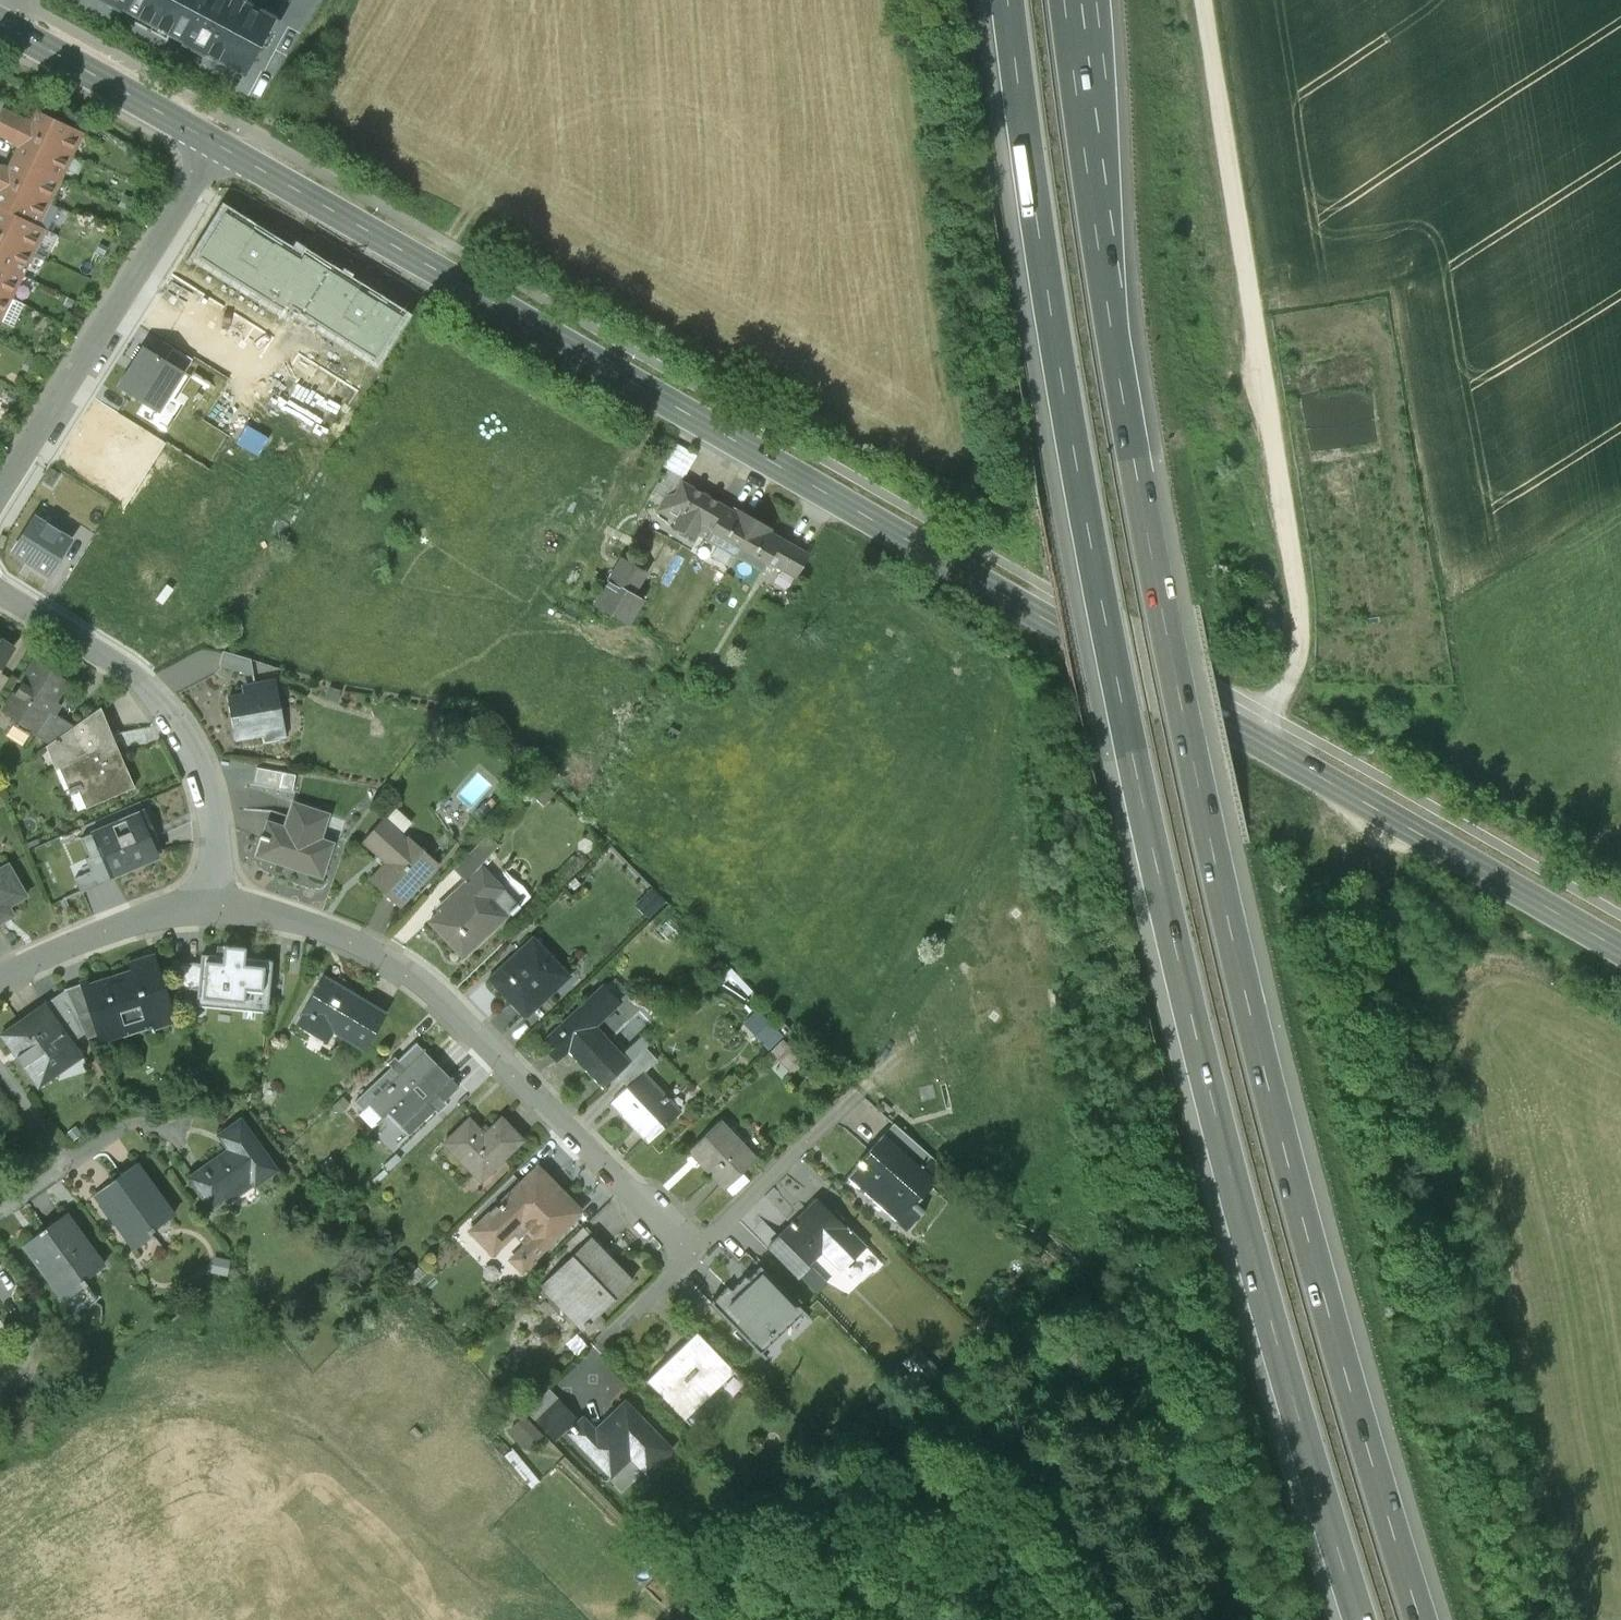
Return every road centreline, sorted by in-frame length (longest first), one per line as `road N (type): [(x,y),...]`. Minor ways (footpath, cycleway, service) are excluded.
road 1 (motorway): [(1007,0),(1027,173),(1126,731),(1288,1394),(1362,1619)]
road 2 (motorway): [(1418,1619),(1257,1056),(1188,754),(1107,313),(1078,0)]
road 3 (secondary): [(220,142),(1620,948)]
road 4 (track): [(1199,0),(1295,628),(1282,694),(1257,738)]
road 5 (residential): [(212,908),(316,923),(385,958),(469,1018),(696,1251)]
road 6 (residential): [(212,908),(218,844),(208,783),(183,736),(139,680),(0,587)]
road 7 (residential): [(220,142),(0,480)]
road 8 (secondary): [(0,18),(220,142)]
road 9 (residential): [(0,979),(135,920),(212,908)]
road 10 (residential): [(855,1101),(696,1251)]
road 11 (residential): [(696,1251),(604,1341)]

